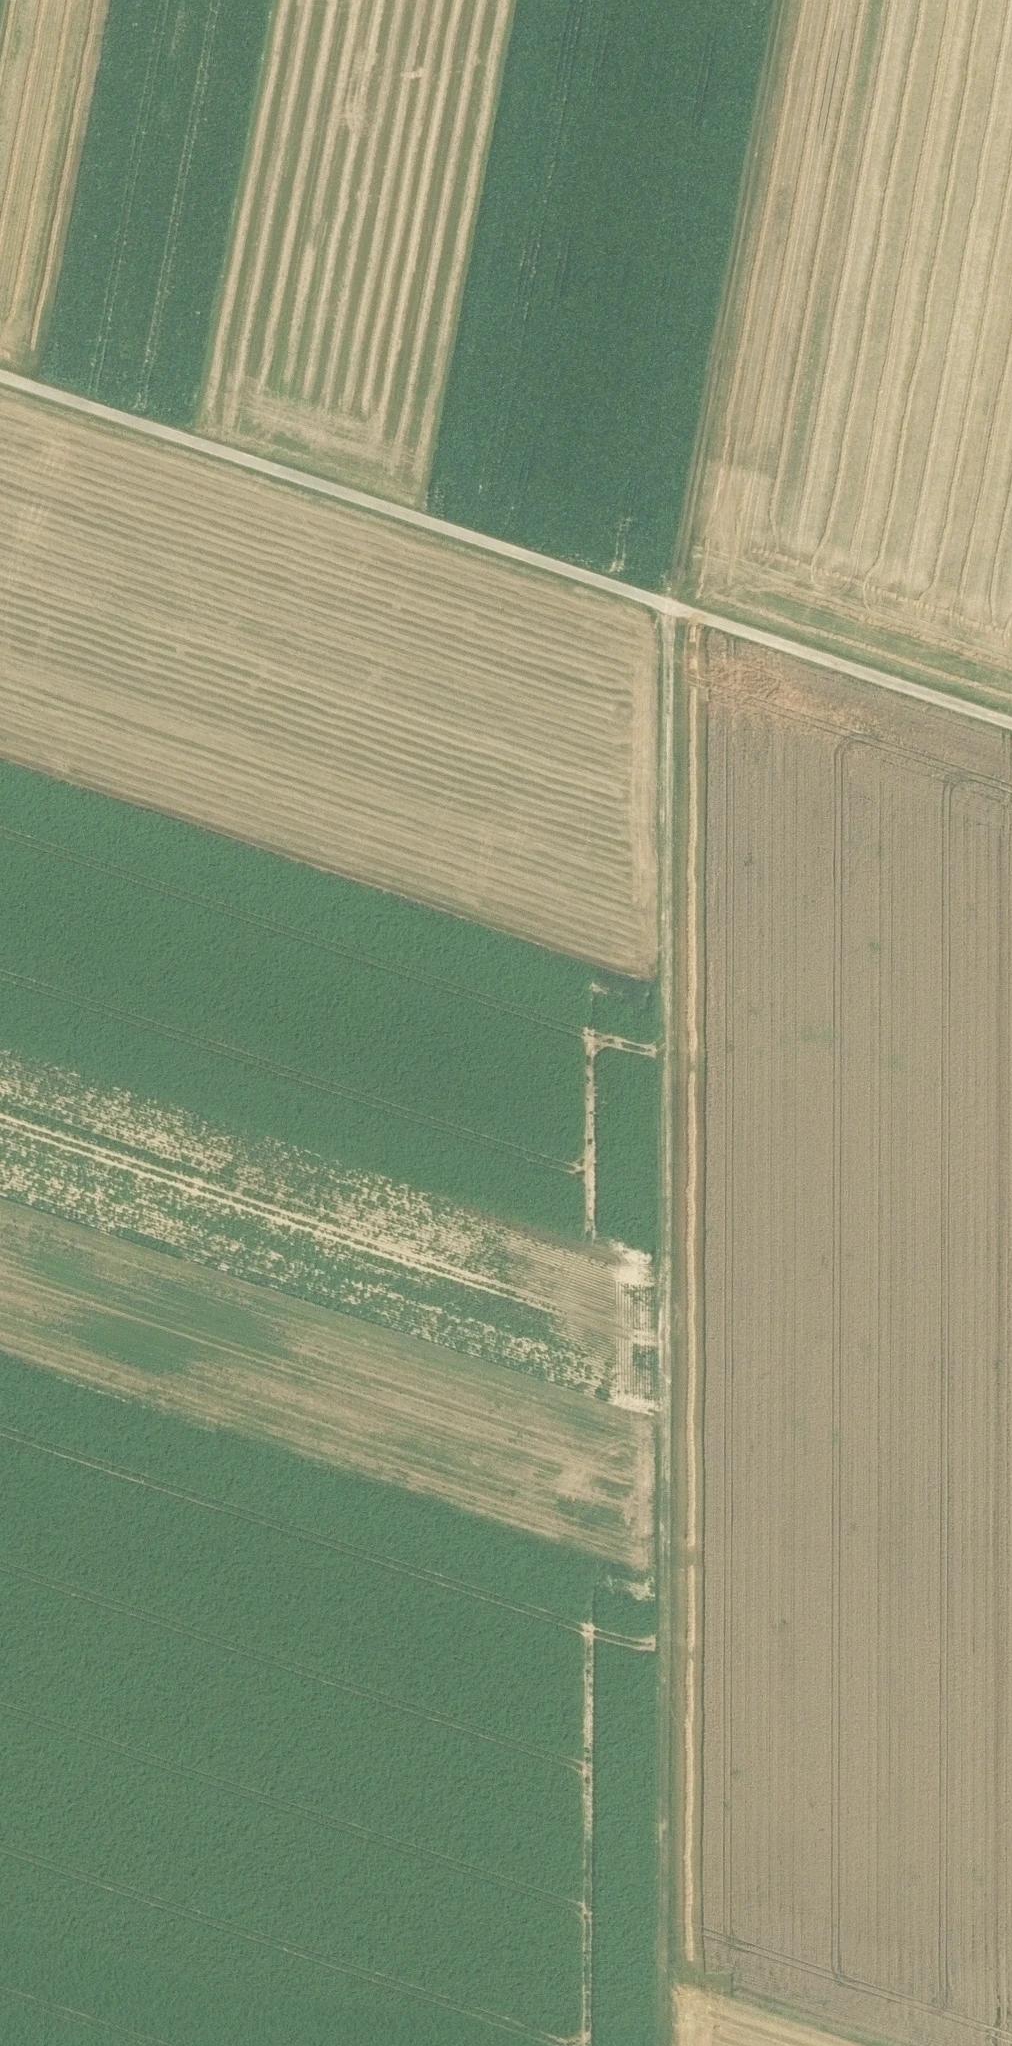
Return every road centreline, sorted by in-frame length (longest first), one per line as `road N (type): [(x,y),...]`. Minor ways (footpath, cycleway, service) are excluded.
road 1 (track): [(676,2045),(680,1111),(667,897),(670,606),(690,555),(789,0)]
road 2 (track): [(0,377),(1011,725)]

